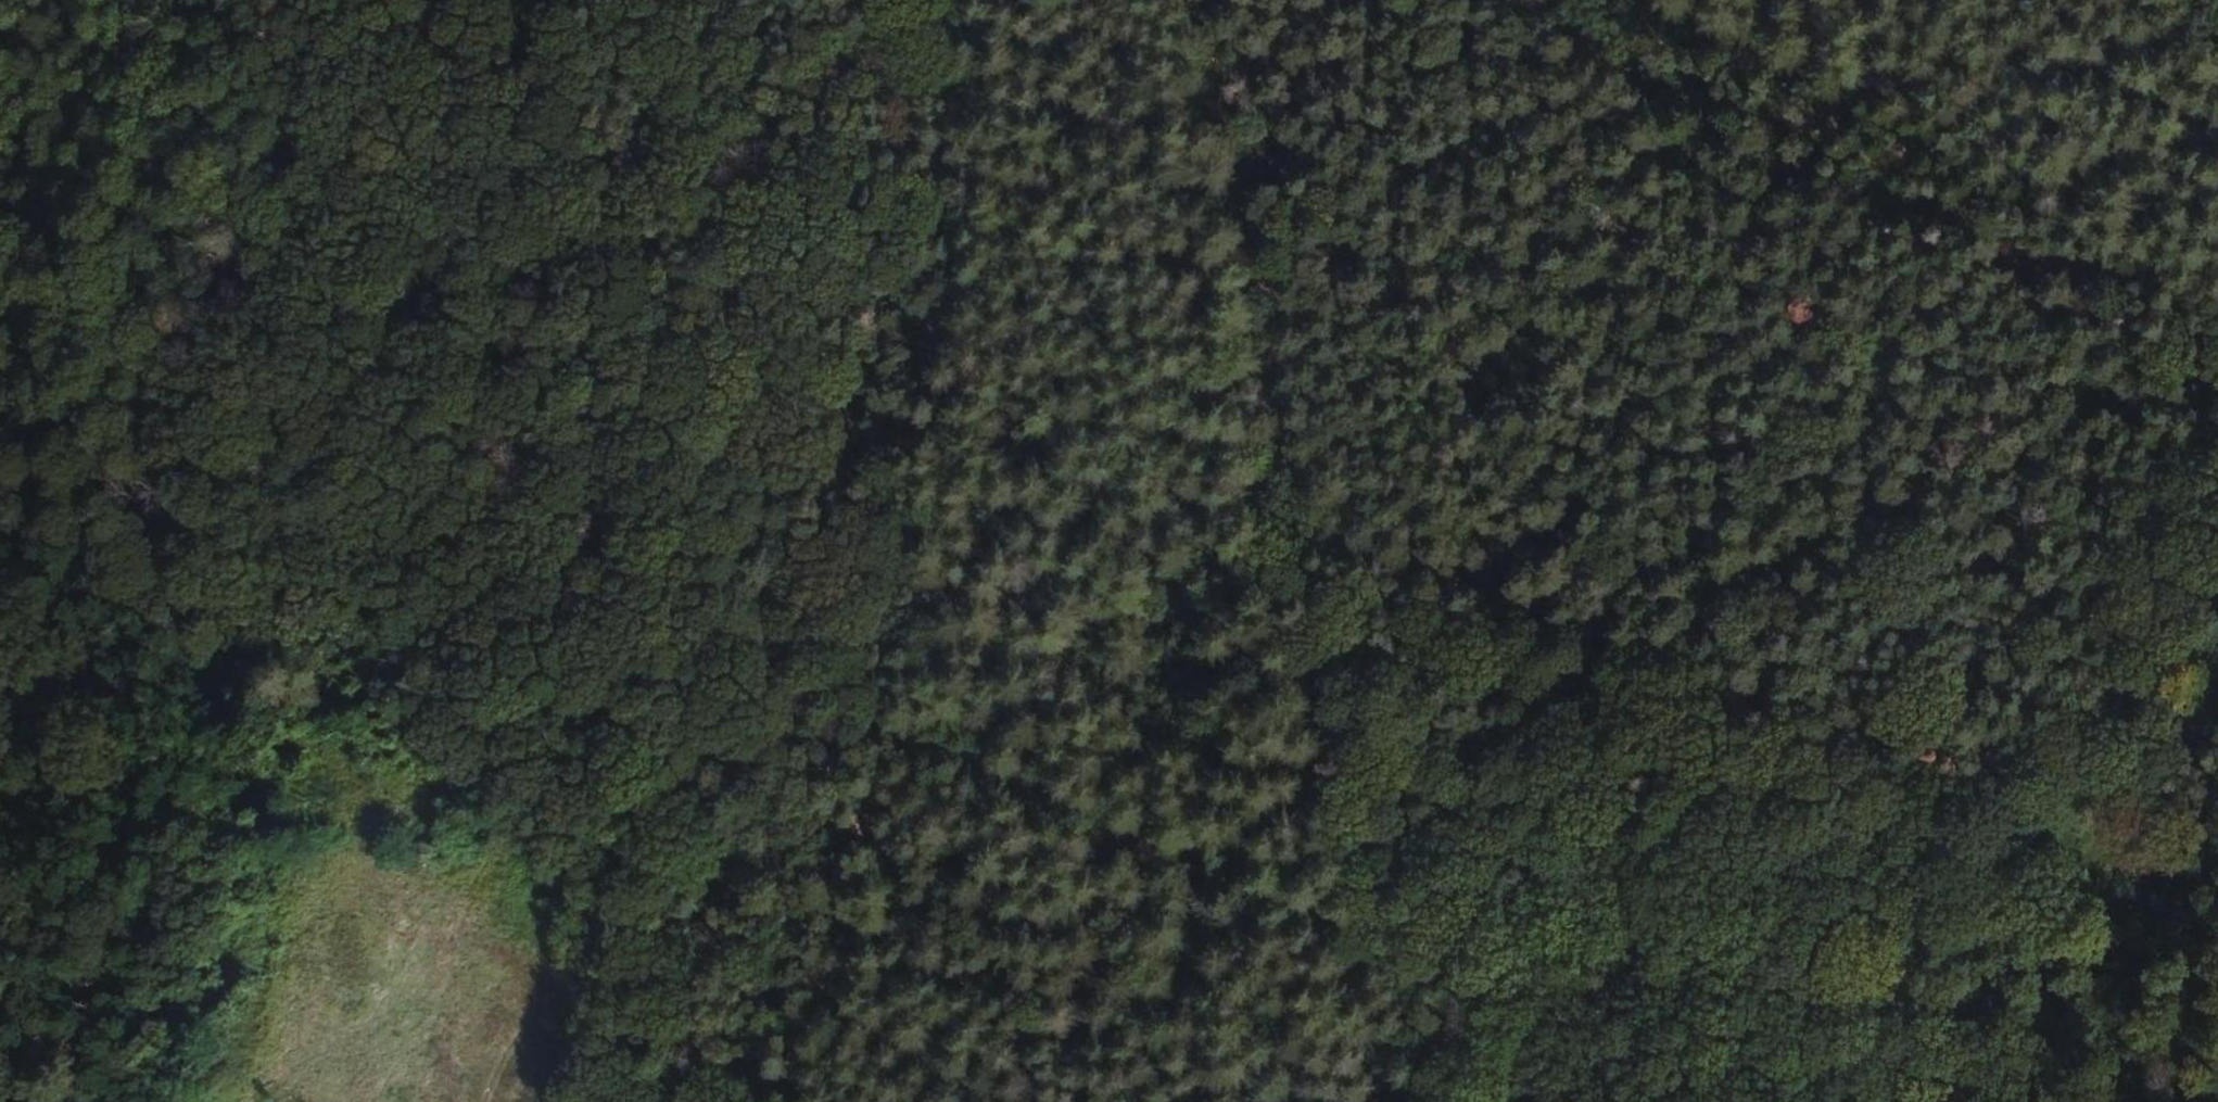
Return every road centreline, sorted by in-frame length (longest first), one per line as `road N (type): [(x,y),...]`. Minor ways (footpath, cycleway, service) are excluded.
road 1 (track): [(983,0),(875,654),(893,732),(872,806),(838,857),(842,900),(827,957),(747,1101)]
road 2 (track): [(752,1082),(608,987),(549,992),(522,1013),(486,1101)]

